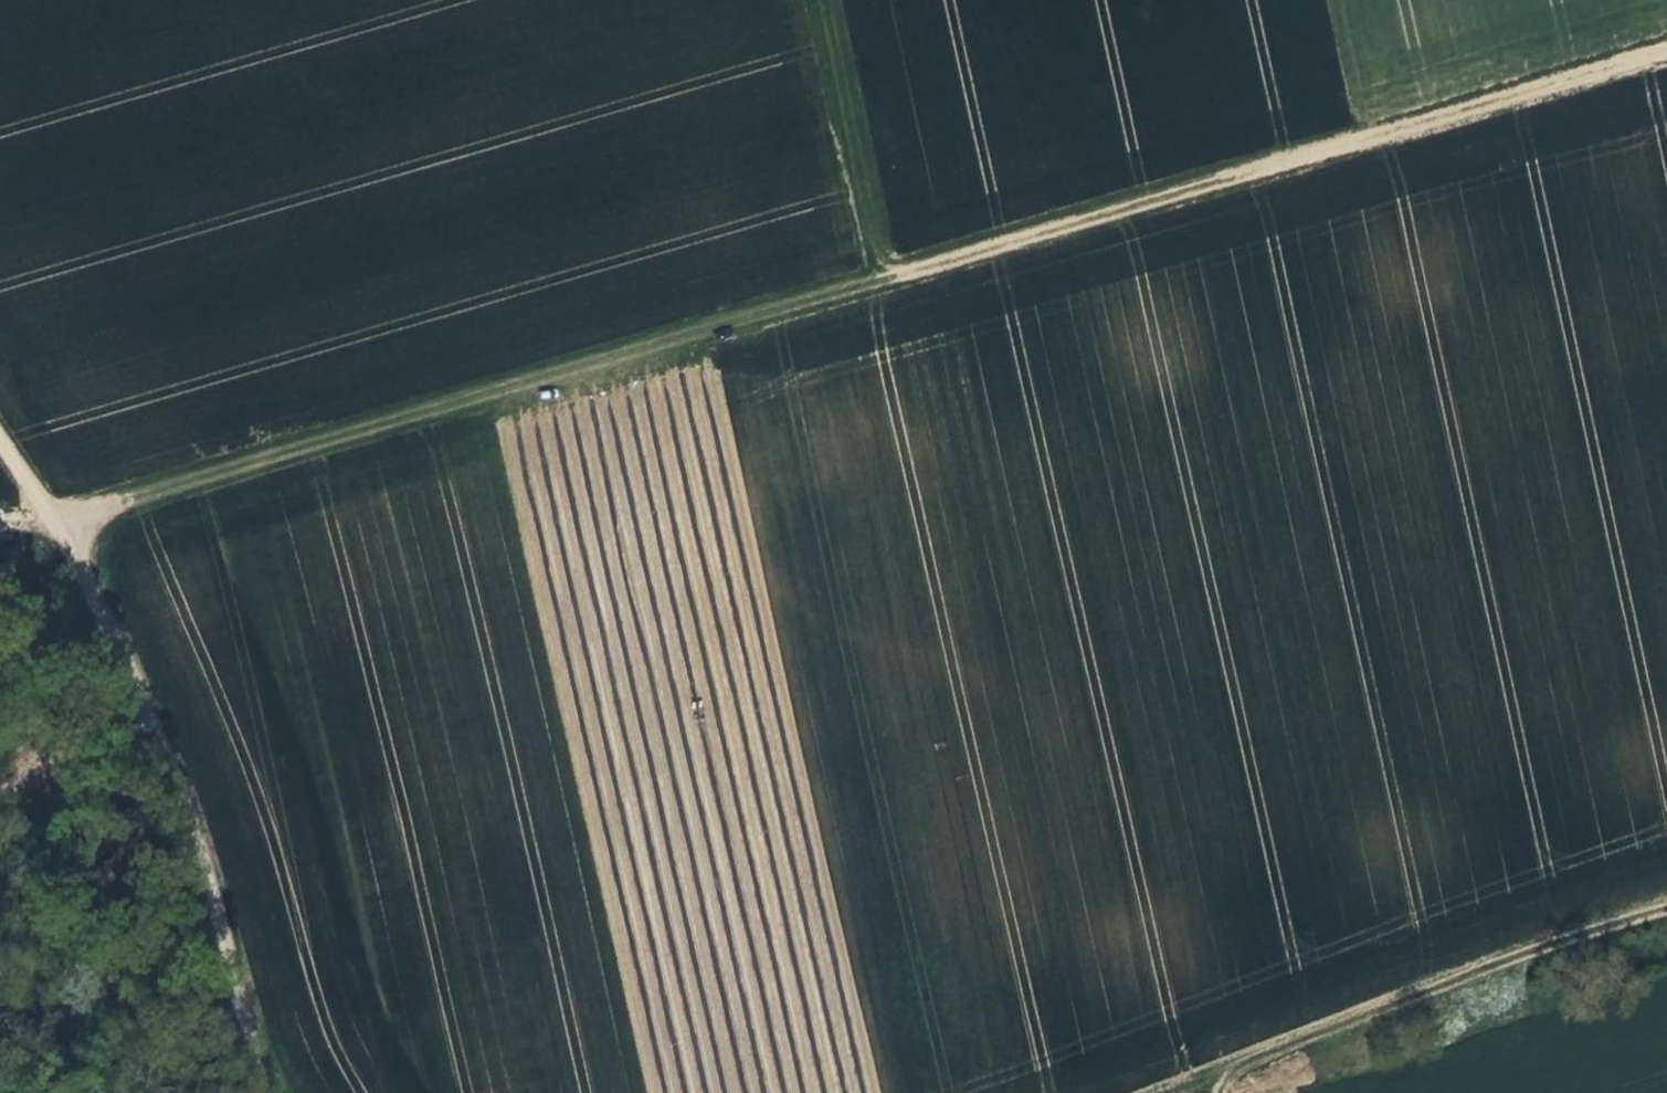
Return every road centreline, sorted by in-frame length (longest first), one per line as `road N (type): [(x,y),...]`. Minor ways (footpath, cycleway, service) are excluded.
road 1 (track): [(0,524),(61,519),(157,495),(886,269),(1666,50)]
road 2 (track): [(260,1092),(199,843),(157,727),(61,519),(0,430)]
road 3 (track): [(1666,914),(1571,941),(1262,1057),(1230,1092)]

